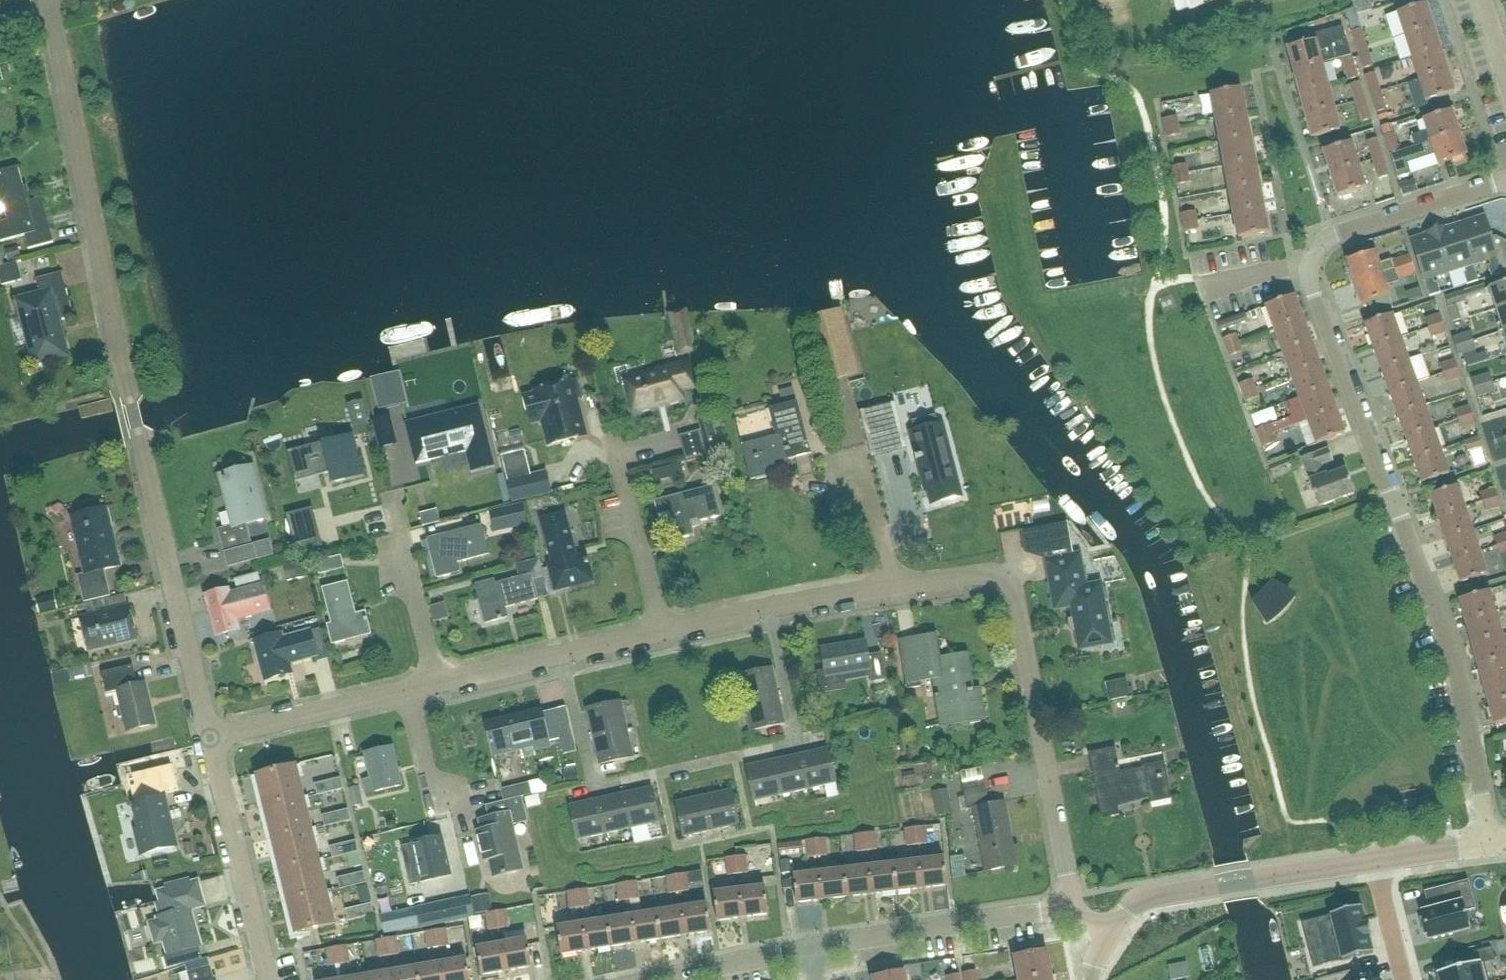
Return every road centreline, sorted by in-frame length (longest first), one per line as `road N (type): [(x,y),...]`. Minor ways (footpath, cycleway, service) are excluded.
road 1 (residential): [(1489,846),(1461,687),(1309,294),(1309,260),(1335,235),(1505,181)]
road 2 (residential): [(1072,907),(1011,593),(982,577),(894,587)]
road 3 (unclassified): [(137,430),(47,0)]
road 4 (residential): [(209,736),(137,430)]
road 5 (residential): [(1113,933),(1142,902),(1369,864)]
road 6 (residential): [(807,952),(1072,907)]
road 7 (residential): [(266,979),(209,736)]
road 8 (residential): [(659,631),(894,587)]
road 9 (residential): [(435,683),(659,631)]
road 10 (residential): [(209,736),(407,690)]
road 11 (residential): [(659,631),(614,443)]
road 12 (residential): [(435,683),(397,536)]
road 13 (residential): [(894,587),(859,453)]
road 14 (residential): [(674,979),(807,952)]
road 15 (residential): [(1369,864),(1489,846)]
road 16 (residential): [(1369,864),(1401,979)]

